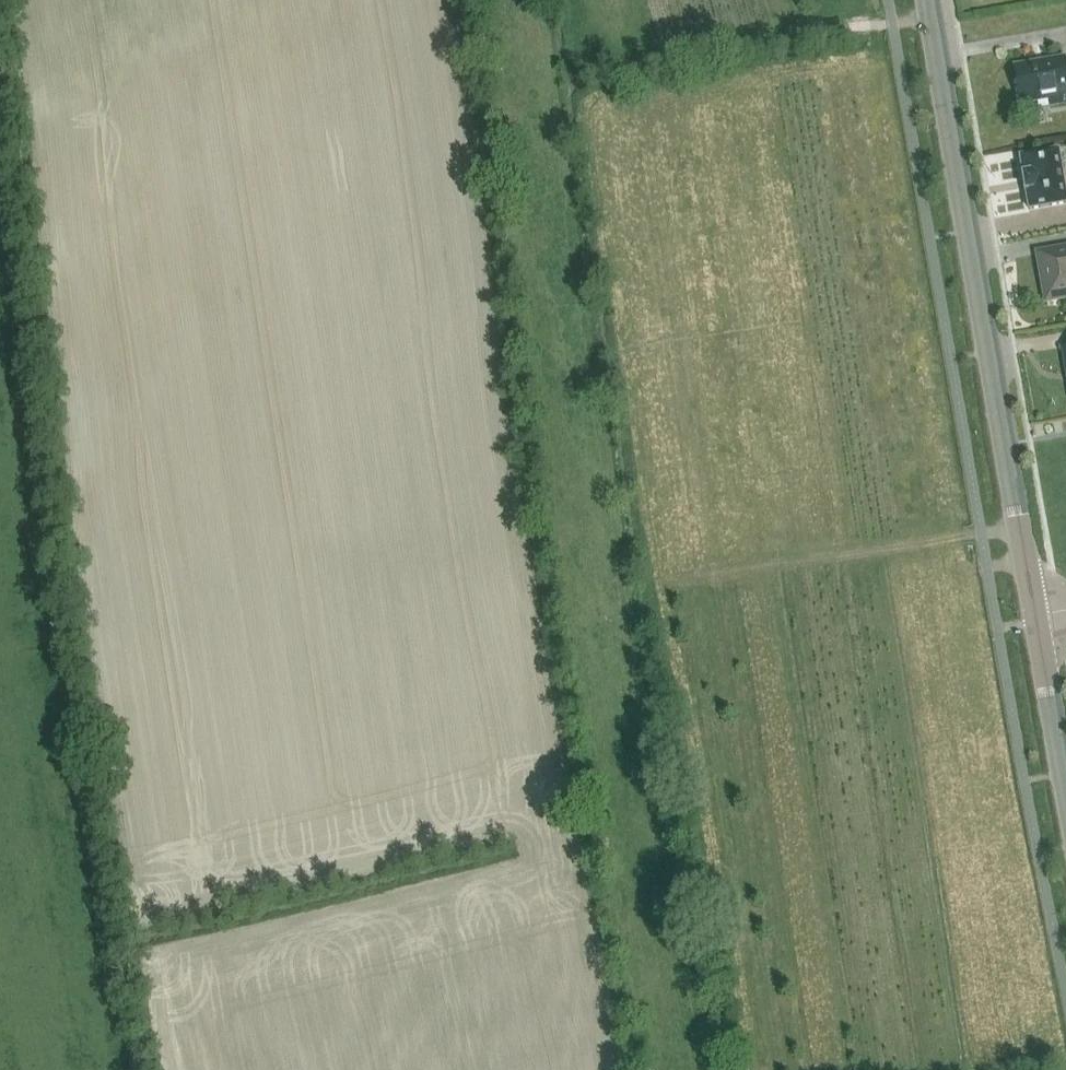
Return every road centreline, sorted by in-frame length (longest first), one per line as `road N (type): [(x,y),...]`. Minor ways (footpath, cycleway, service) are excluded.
road 1 (tertiary): [(1037,618),(928,0)]
road 2 (tertiary): [(1065,782),(1037,618)]

